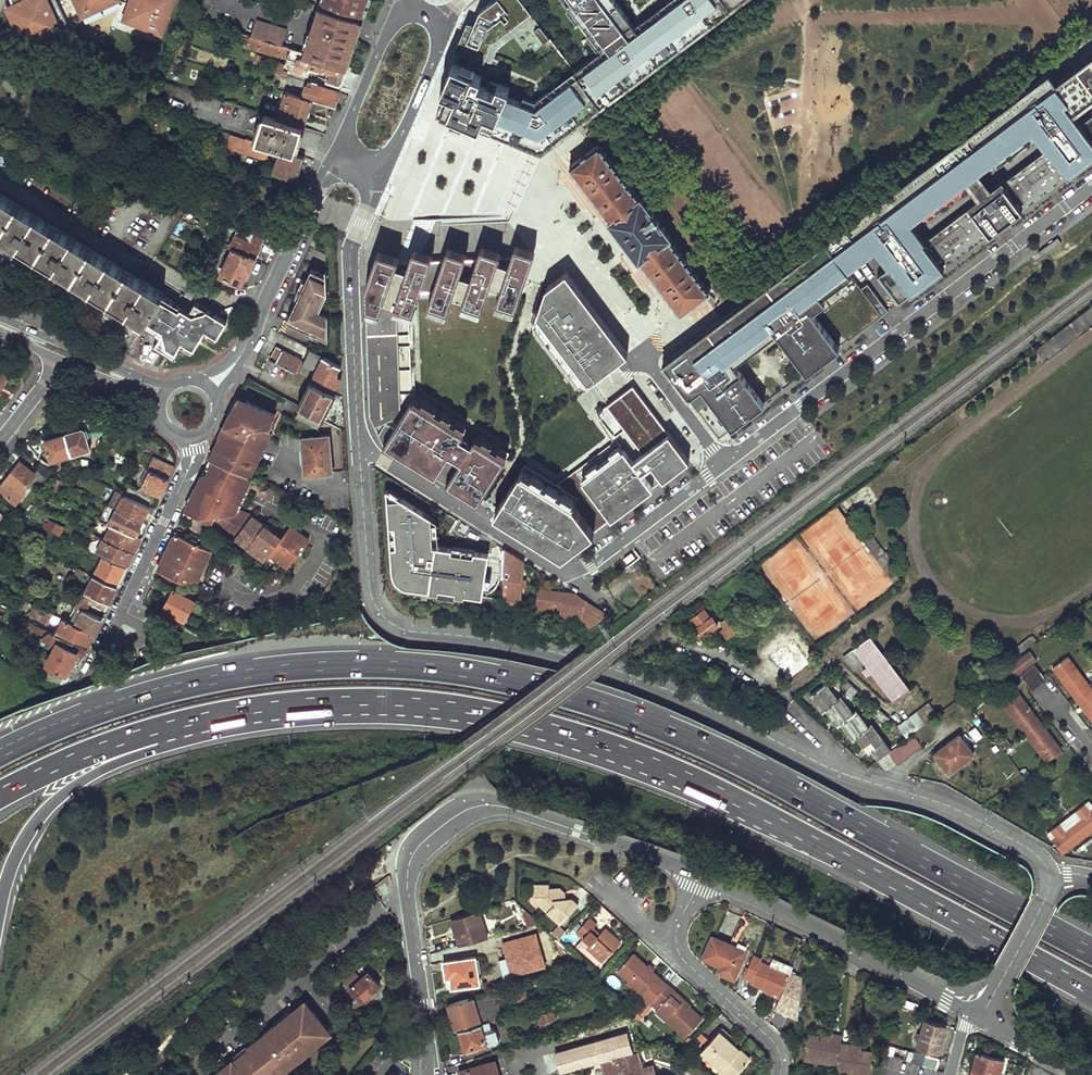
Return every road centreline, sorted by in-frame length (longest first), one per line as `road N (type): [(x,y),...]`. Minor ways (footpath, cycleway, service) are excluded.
road 1 (motorway): [(1091,952),(688,738),(573,697),(475,674),(359,665),(243,673),(117,705),(0,754)]
road 2 (residential): [(359,451),(555,569),(579,571),(1091,187)]
road 3 (tertiary): [(359,451),(370,587),(381,613),(400,628),(540,650),(671,692),(835,770),(954,808),(1032,851),(1049,874)]
road 4 (motorway): [(423,699),(543,721),(666,764),(1091,987)]
road 5 (unclassified): [(701,873),(516,809),(462,812),(415,850),(407,869),(427,1074)]
road 6 (motorway): [(0,900),(24,837),(94,774),(248,726),(393,712),(423,699)]
road 7 (motorway): [(0,790),(69,756),(186,717),(330,697),(423,699)]
road 8 (unclassified): [(971,1012),(701,873)]
road 9 (tertiary): [(374,170),(349,258),(359,451)]
road 10 (tertiary): [(208,387),(248,343),(319,187),(344,159)]
road 11 (residential): [(191,438),(188,469),(121,613)]
road 12 (tertiary): [(171,385),(0,318)]
road 13 (residential): [(670,944),(776,1051),(777,1074)]
road 14 (tertiary): [(374,170),(389,161),(407,123),(439,44),(436,25)]
road 15 (tertiary): [(407,15),(381,43),(346,128),(344,159)]
road 16 (tertiary): [(1049,874),(1044,902),(981,1018)]

